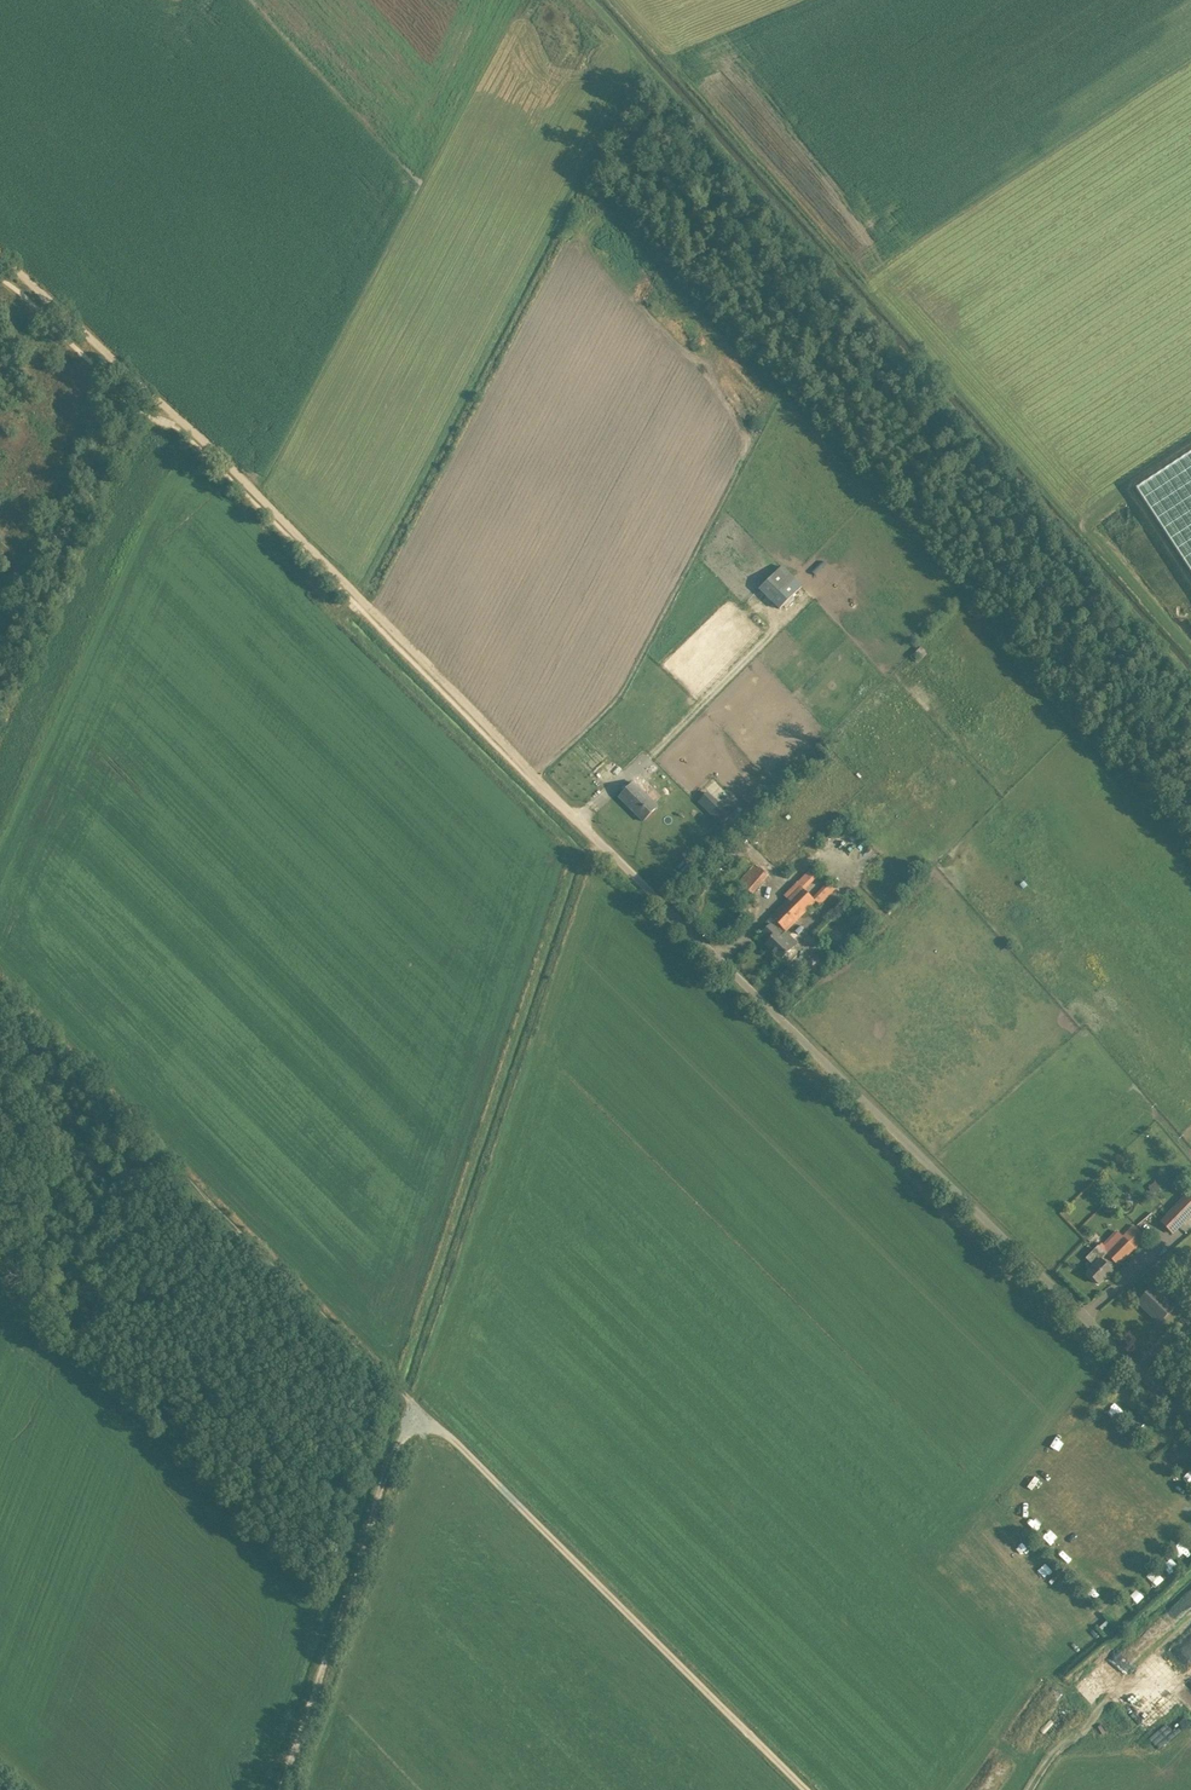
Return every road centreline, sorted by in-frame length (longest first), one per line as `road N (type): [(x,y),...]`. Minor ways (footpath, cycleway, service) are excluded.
road 1 (unclassified): [(1190,1424),(581,823)]
road 2 (track): [(581,823),(176,403),(0,253)]
road 3 (track): [(0,1277),(50,1342),(64,1345),(139,1161),(168,1159),(440,1425)]
road 4 (track): [(440,1425),(810,1789)]
road 5 (track): [(440,1425),(421,1430),(394,1463),(286,1789)]
road 6 (track): [(64,1345),(108,1399),(0,1658)]

